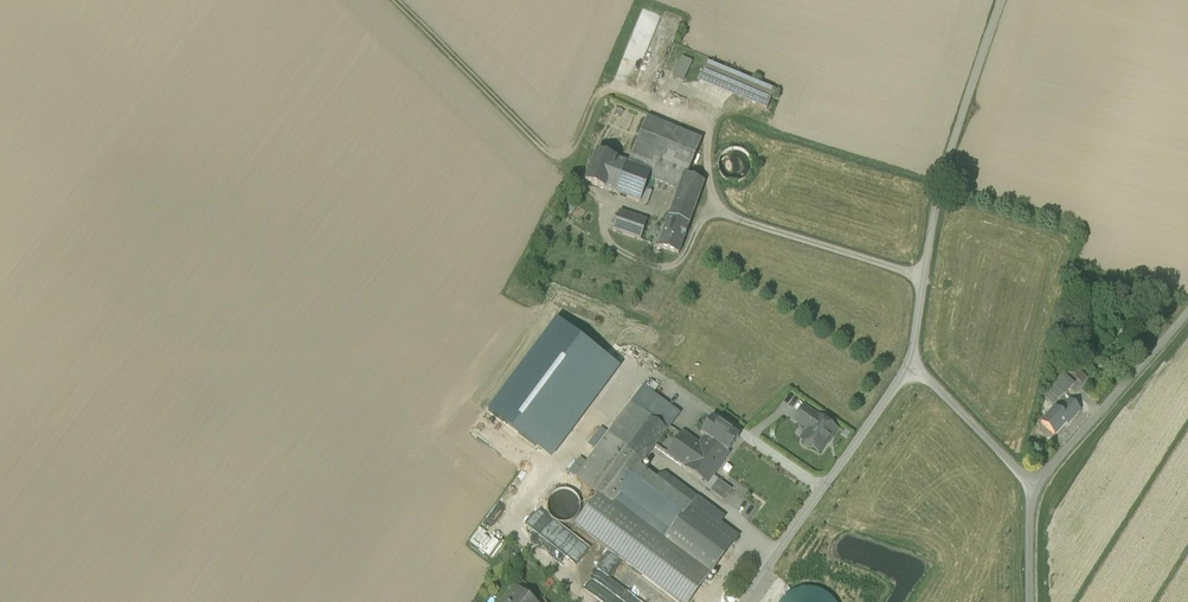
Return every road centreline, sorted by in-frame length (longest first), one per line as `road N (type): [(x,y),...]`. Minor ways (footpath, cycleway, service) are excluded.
road 1 (unclassified): [(908,366),(939,183),(996,0)]
road 2 (unclassified): [(742,601),(908,366)]
road 3 (unclassified): [(1031,486),(1187,310)]
road 4 (unclassified): [(908,366),(1031,486)]

